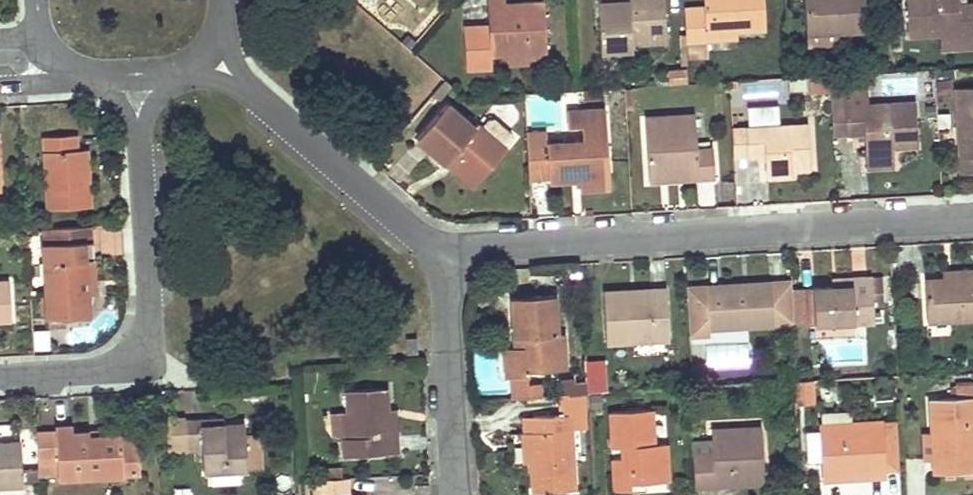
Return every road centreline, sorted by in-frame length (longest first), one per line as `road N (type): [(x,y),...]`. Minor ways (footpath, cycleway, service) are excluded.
road 1 (residential): [(972,219),(518,243),(448,257)]
road 2 (residential): [(0,377),(92,372),(122,361),(144,342),(151,315),(138,81)]
road 3 (residential): [(448,257),(224,65)]
road 4 (residential): [(457,494),(448,257)]

